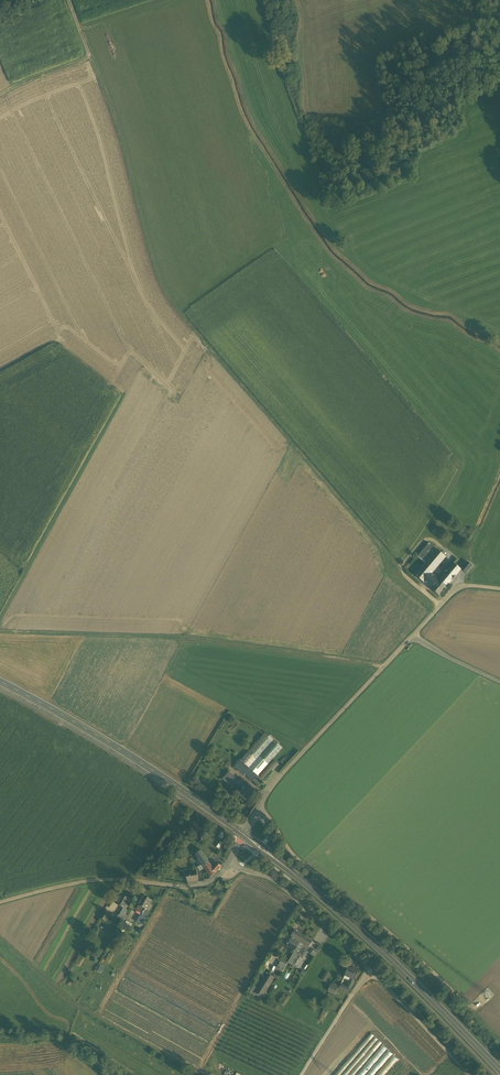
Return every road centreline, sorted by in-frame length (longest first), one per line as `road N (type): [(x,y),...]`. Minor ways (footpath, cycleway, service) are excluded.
road 1 (track): [(441,606),(401,571),(164,295),(86,55)]
road 2 (track): [(384,667),(181,638),(0,631)]
road 3 (unclassified): [(244,835),(286,771),(458,588),(499,588)]
road 4 (secondary): [(499,1071),(365,936),(244,835)]
road 5 (track): [(261,804),(293,856),(422,961),(499,1040)]
road 6 (residential): [(229,863),(276,881),(468,1074)]
road 7 (secondary): [(244,835),(123,752),(0,681)]
road 8 (track): [(0,617),(119,397)]
road 9 (residential): [(229,863),(201,885),(94,880),(0,902)]
road 10 (track): [(0,936),(81,1009),(185,1067)]
road 11 (track): [(400,567),(424,540),(467,458)]

